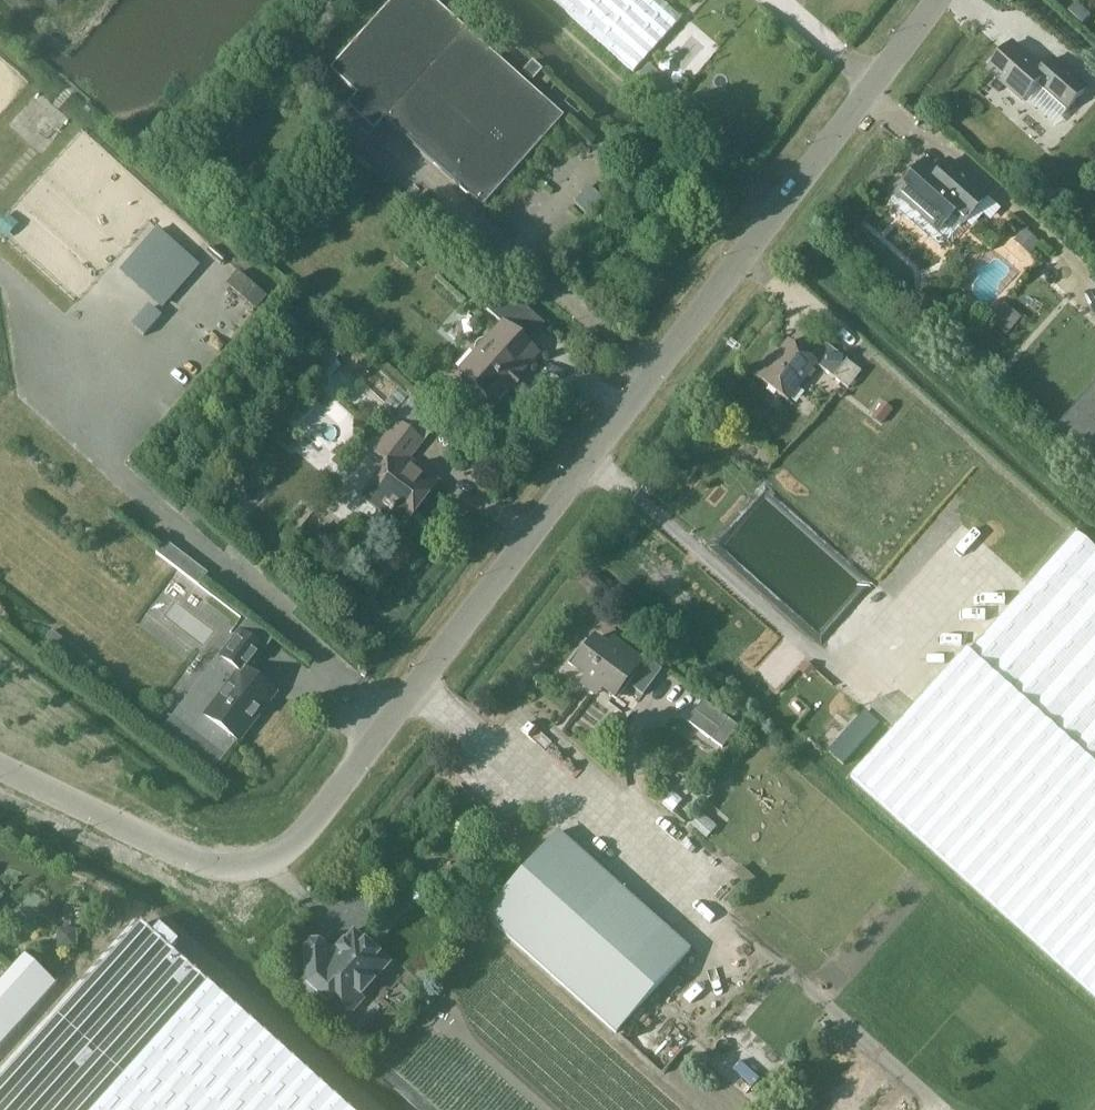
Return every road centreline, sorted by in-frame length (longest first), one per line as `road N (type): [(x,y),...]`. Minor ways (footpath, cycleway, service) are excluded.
road 1 (unclassified): [(0,764),(215,865),(260,863),(297,838),(936,0)]

